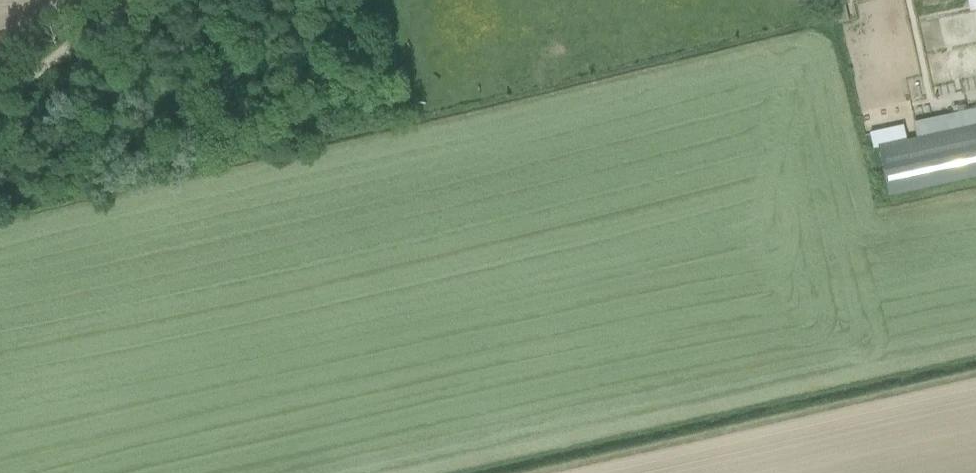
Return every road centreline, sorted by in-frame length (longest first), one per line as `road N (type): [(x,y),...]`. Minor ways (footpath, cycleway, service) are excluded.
road 1 (track): [(0,96),(116,0)]

